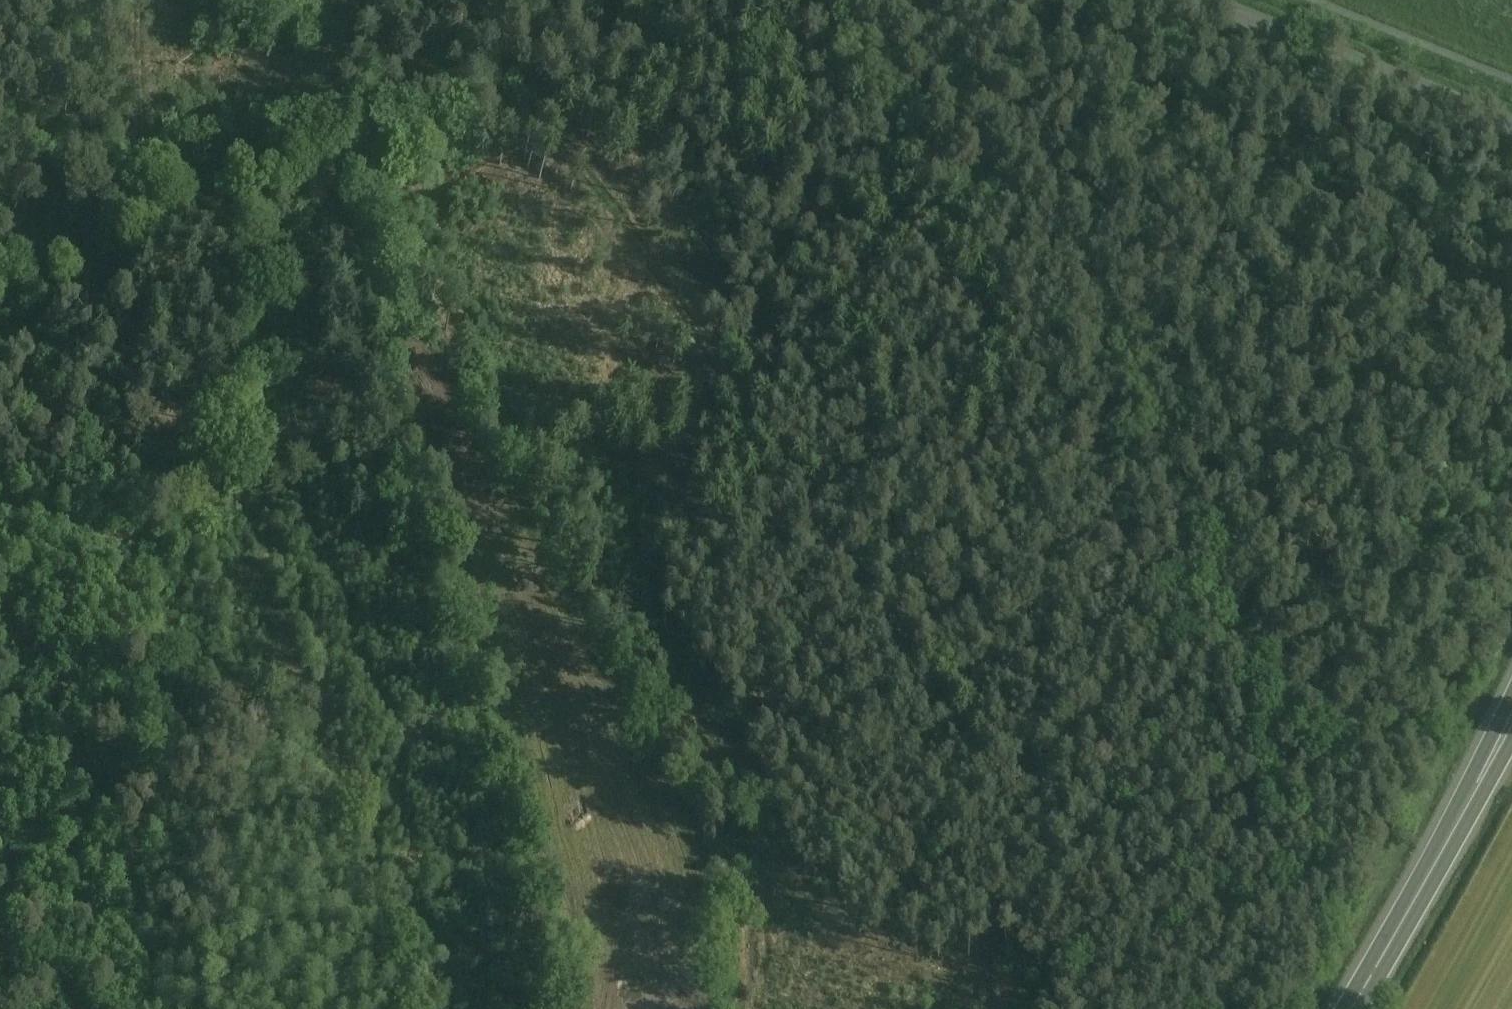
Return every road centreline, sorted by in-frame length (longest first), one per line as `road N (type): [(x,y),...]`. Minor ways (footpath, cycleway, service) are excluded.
road 1 (track): [(0,324),(113,273),(131,207),(165,186),(327,128),(780,0)]
road 2 (tertiary): [(1511,130),(1193,0)]
road 3 (secondary): [(1511,723),(1355,1008)]

